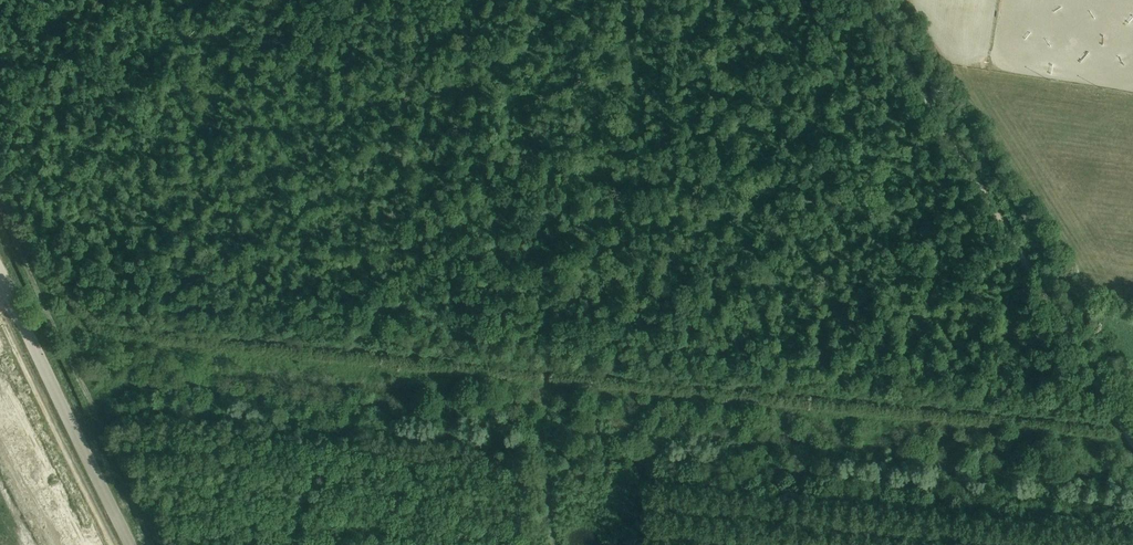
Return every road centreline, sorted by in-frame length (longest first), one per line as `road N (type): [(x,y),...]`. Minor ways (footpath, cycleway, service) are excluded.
road 1 (unclassified): [(131,544),(0,274)]

